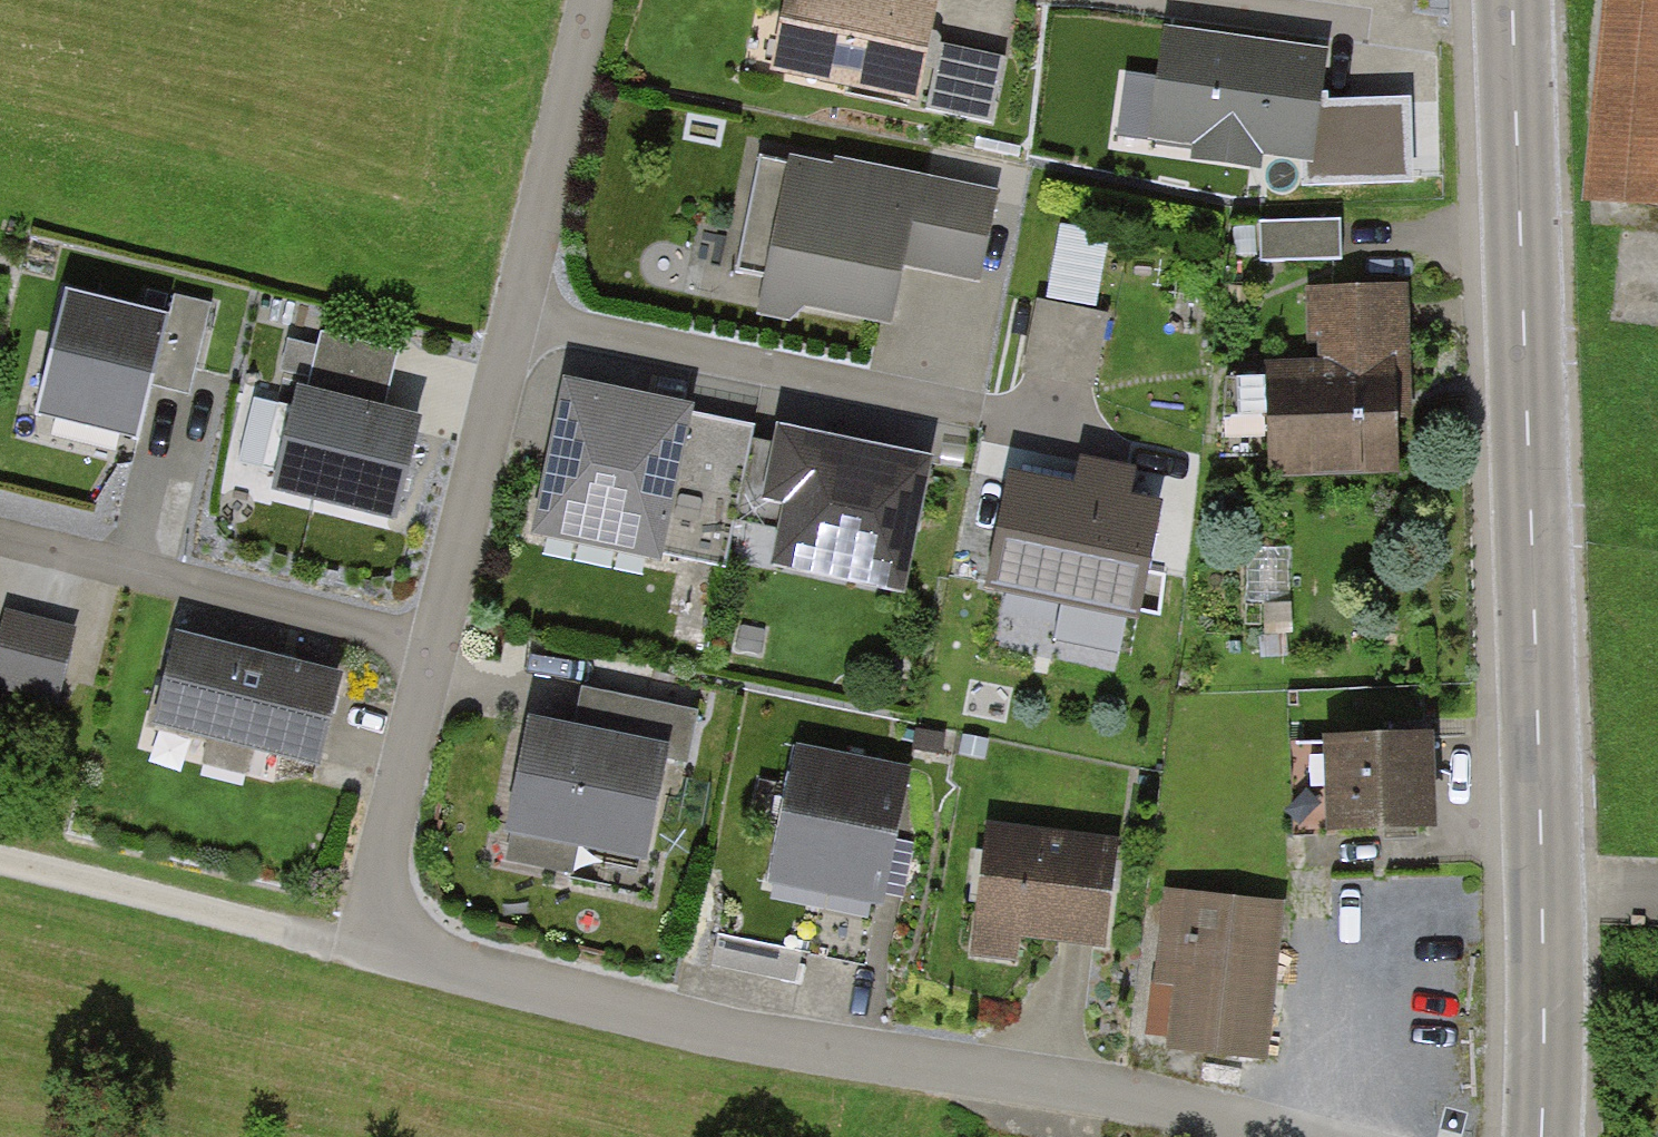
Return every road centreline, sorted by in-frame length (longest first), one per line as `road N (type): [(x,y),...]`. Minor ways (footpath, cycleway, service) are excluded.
road 1 (residential): [(1306,1136),(1108,1089),(767,1040),(366,946),(595,0)]
road 2 (secondary): [(1513,0),(1540,780),(1540,1136)]
road 3 (track): [(366,946),(0,857)]

